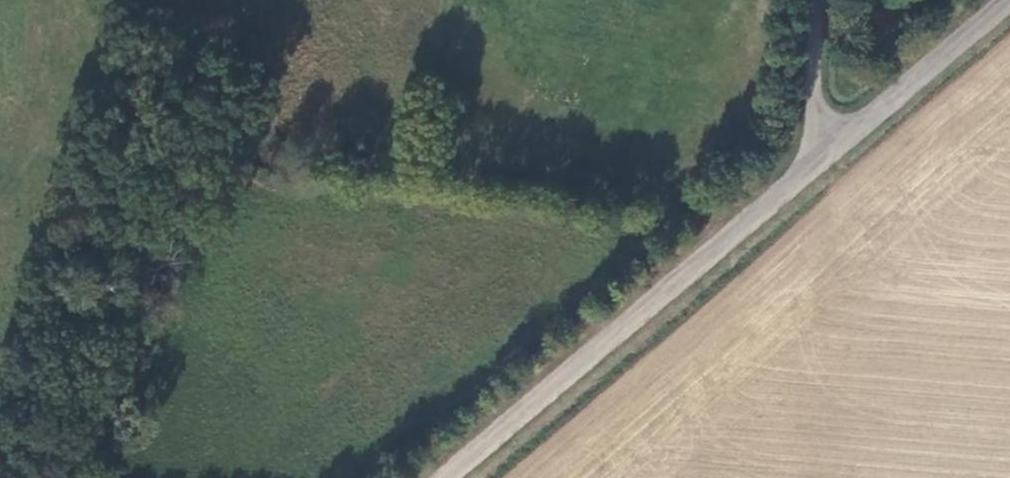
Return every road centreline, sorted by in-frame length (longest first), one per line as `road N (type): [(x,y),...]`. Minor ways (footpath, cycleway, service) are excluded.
road 1 (unclassified): [(1009,5),(450,477)]

